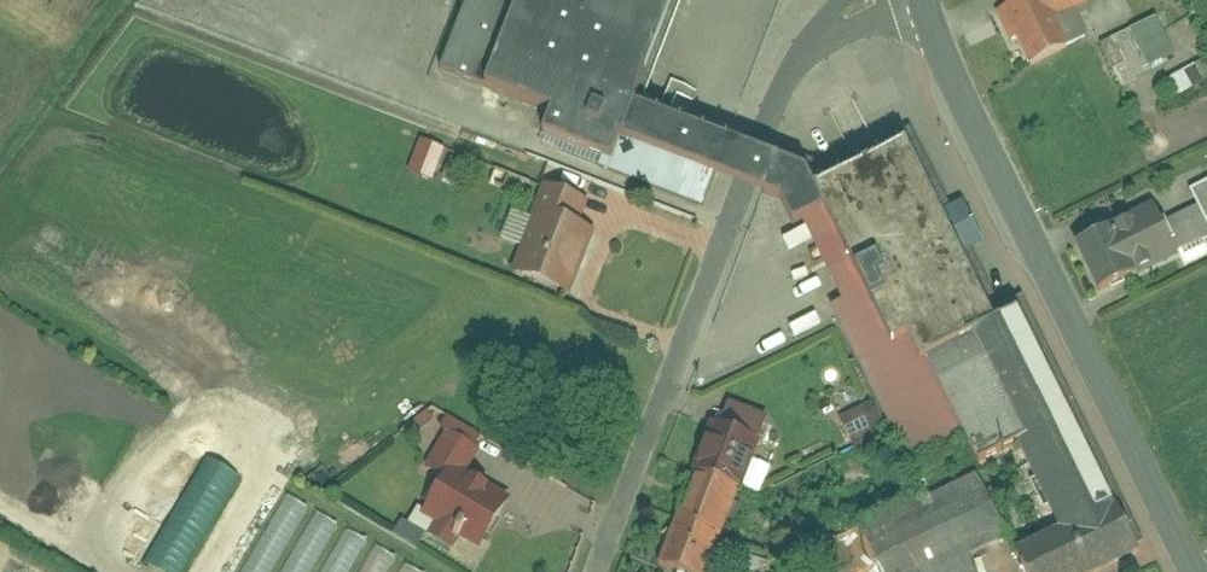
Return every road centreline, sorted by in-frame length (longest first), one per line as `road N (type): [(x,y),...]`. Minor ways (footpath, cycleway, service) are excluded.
road 1 (residential): [(594,571),(788,70),(820,37),(904,0)]
road 2 (tertiary): [(917,0),(935,55),(1190,571)]

